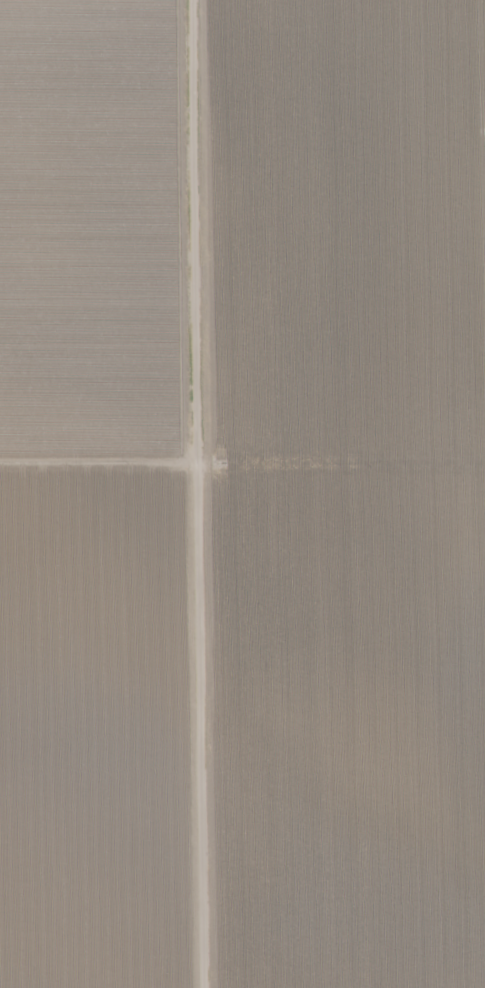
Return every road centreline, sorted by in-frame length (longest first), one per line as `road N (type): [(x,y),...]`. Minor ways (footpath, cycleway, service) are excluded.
road 1 (residential): [(198,0),(210,987)]

